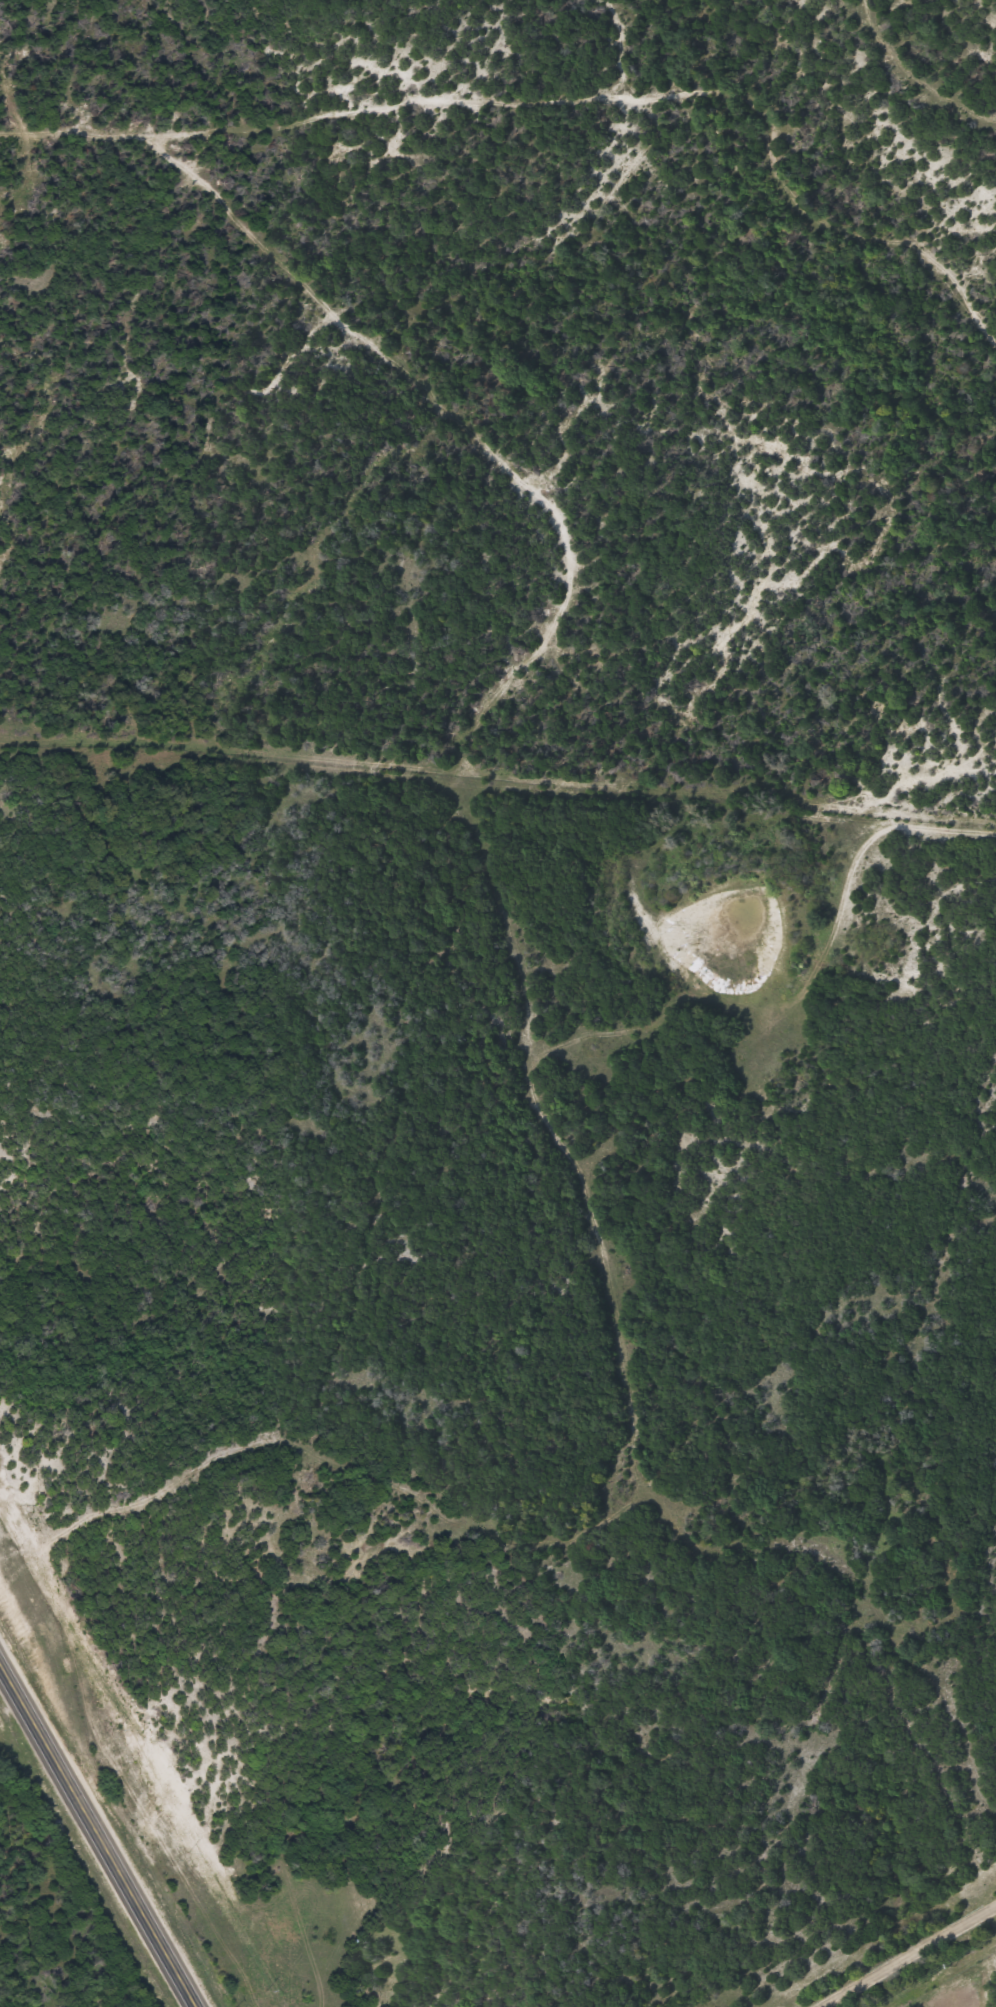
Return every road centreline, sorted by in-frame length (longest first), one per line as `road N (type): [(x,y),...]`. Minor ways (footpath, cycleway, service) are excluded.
road 1 (primary): [(201,2006),(0,1654)]

